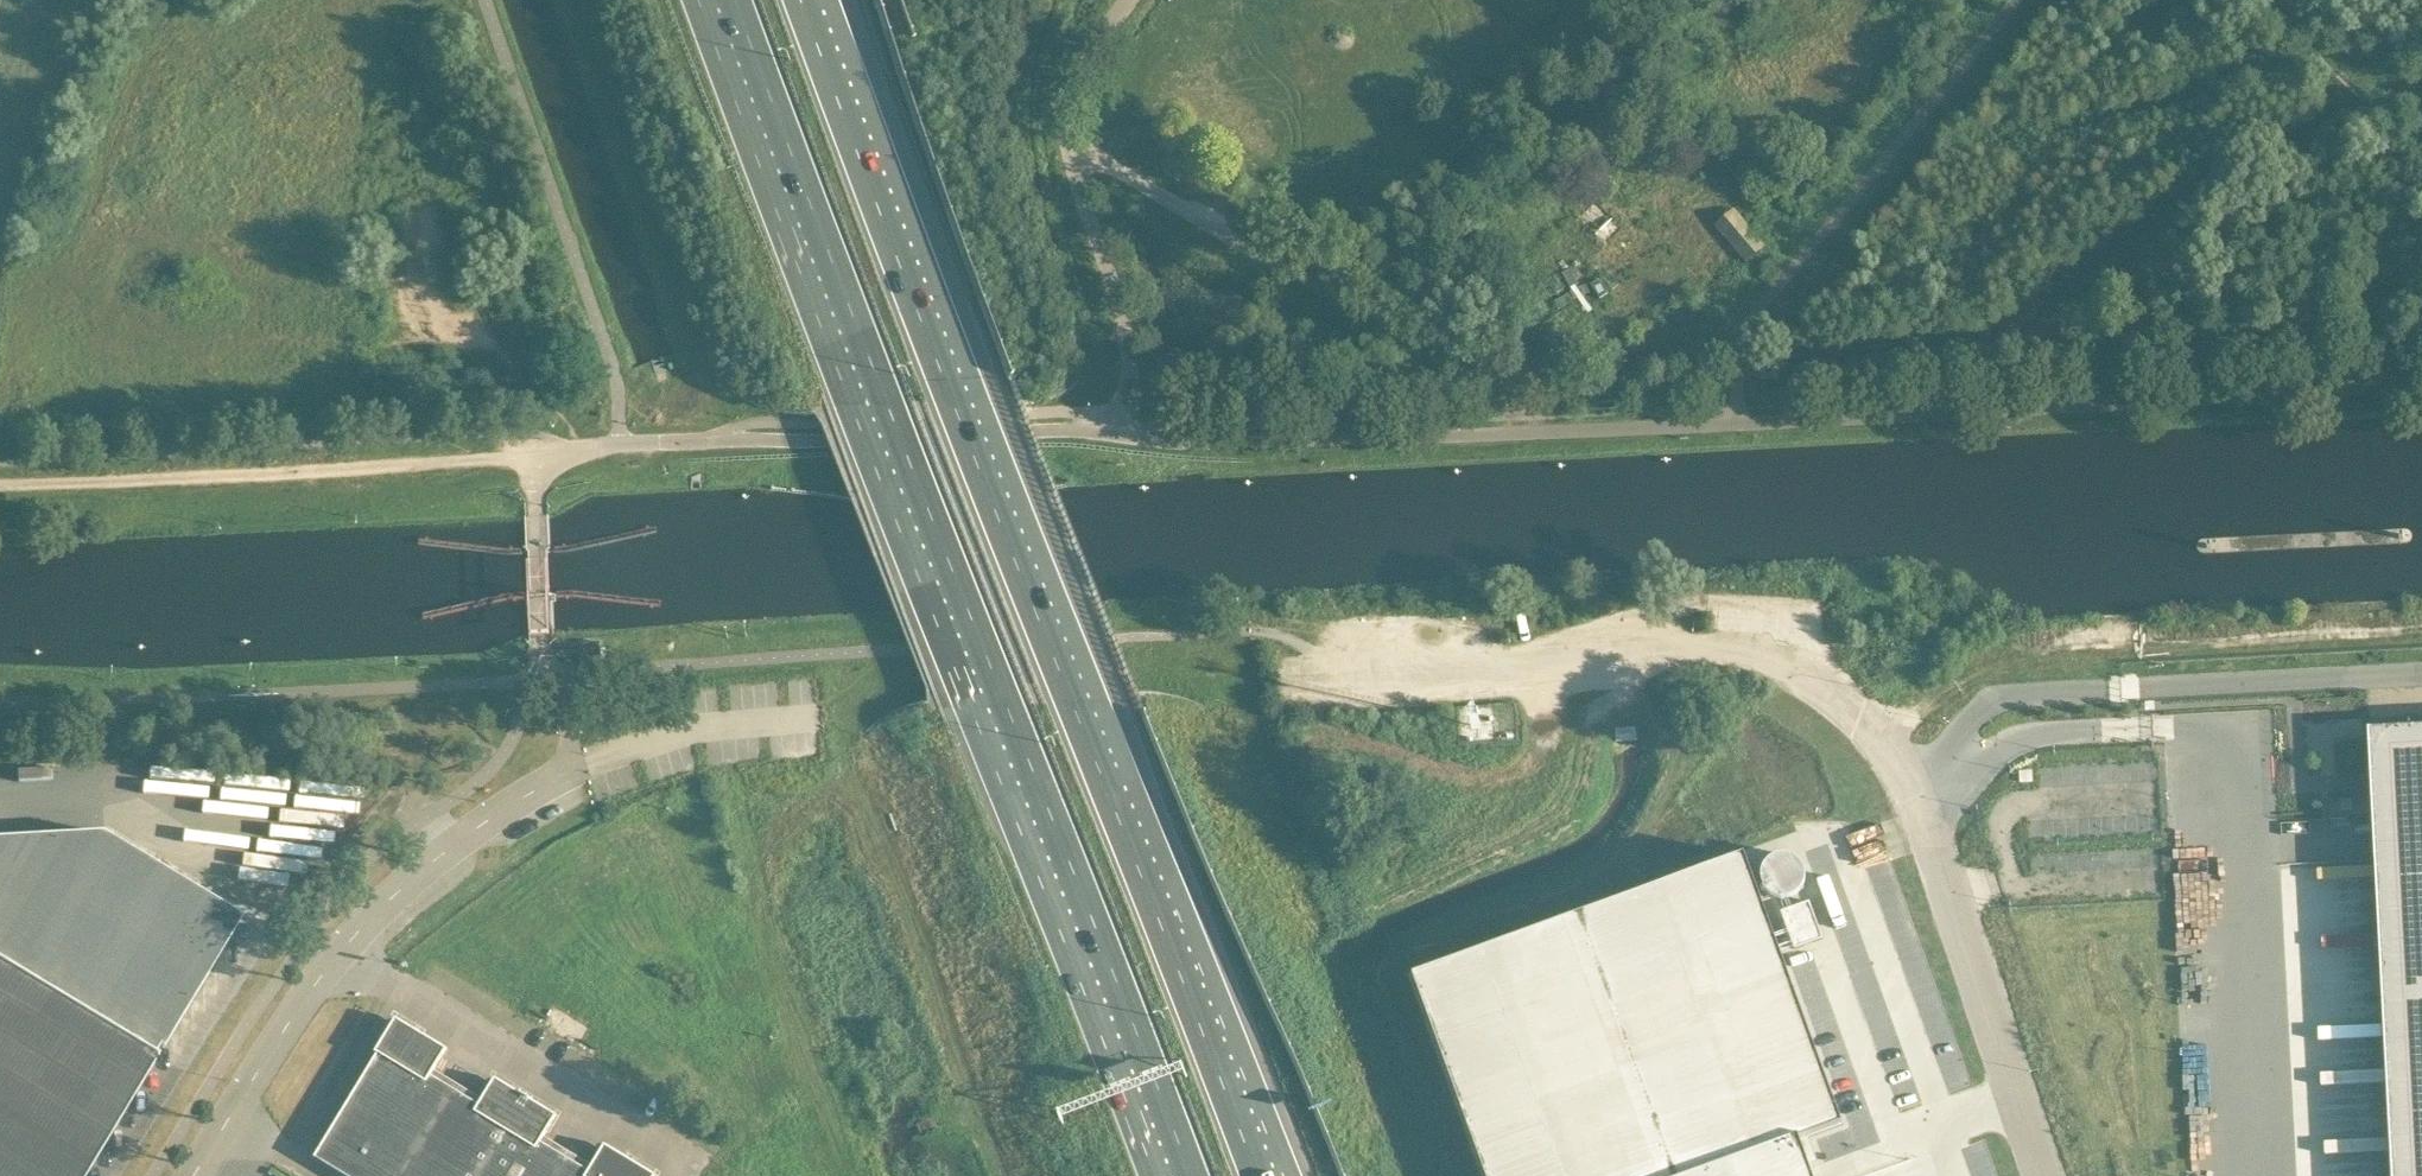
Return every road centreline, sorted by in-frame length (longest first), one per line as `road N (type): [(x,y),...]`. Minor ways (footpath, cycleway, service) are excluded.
road 1 (unclassified): [(198,1175),(302,1010),(404,883),(567,773),(566,722),(541,630),(537,484),(549,462),(582,448),(714,439),(1117,434)]
road 2 (motorway): [(1264,1175),(952,398),(805,0)]
road 3 (motorway): [(737,0),(1191,1175)]
road 4 (unclassified): [(1331,674),(1754,660),(1829,686),(1903,762),(1976,943),(2044,1175)]
road 5 (track): [(0,484),(563,453)]
road 6 (track): [(1886,745),(1965,677),(2181,640),(2421,627)]
road 7 (residential): [(1537,433),(1524,402),(1497,378),(1270,264),(1068,141)]
road 8 (unclassified): [(1537,433),(1180,443),(1117,434)]
road 9 (unclassified): [(1117,434),(1129,327),(1068,141)]
road 10 (unclassified): [(1737,423),(1537,433)]
road 11 (residential): [(1068,141),(1066,94),(1128,0)]

